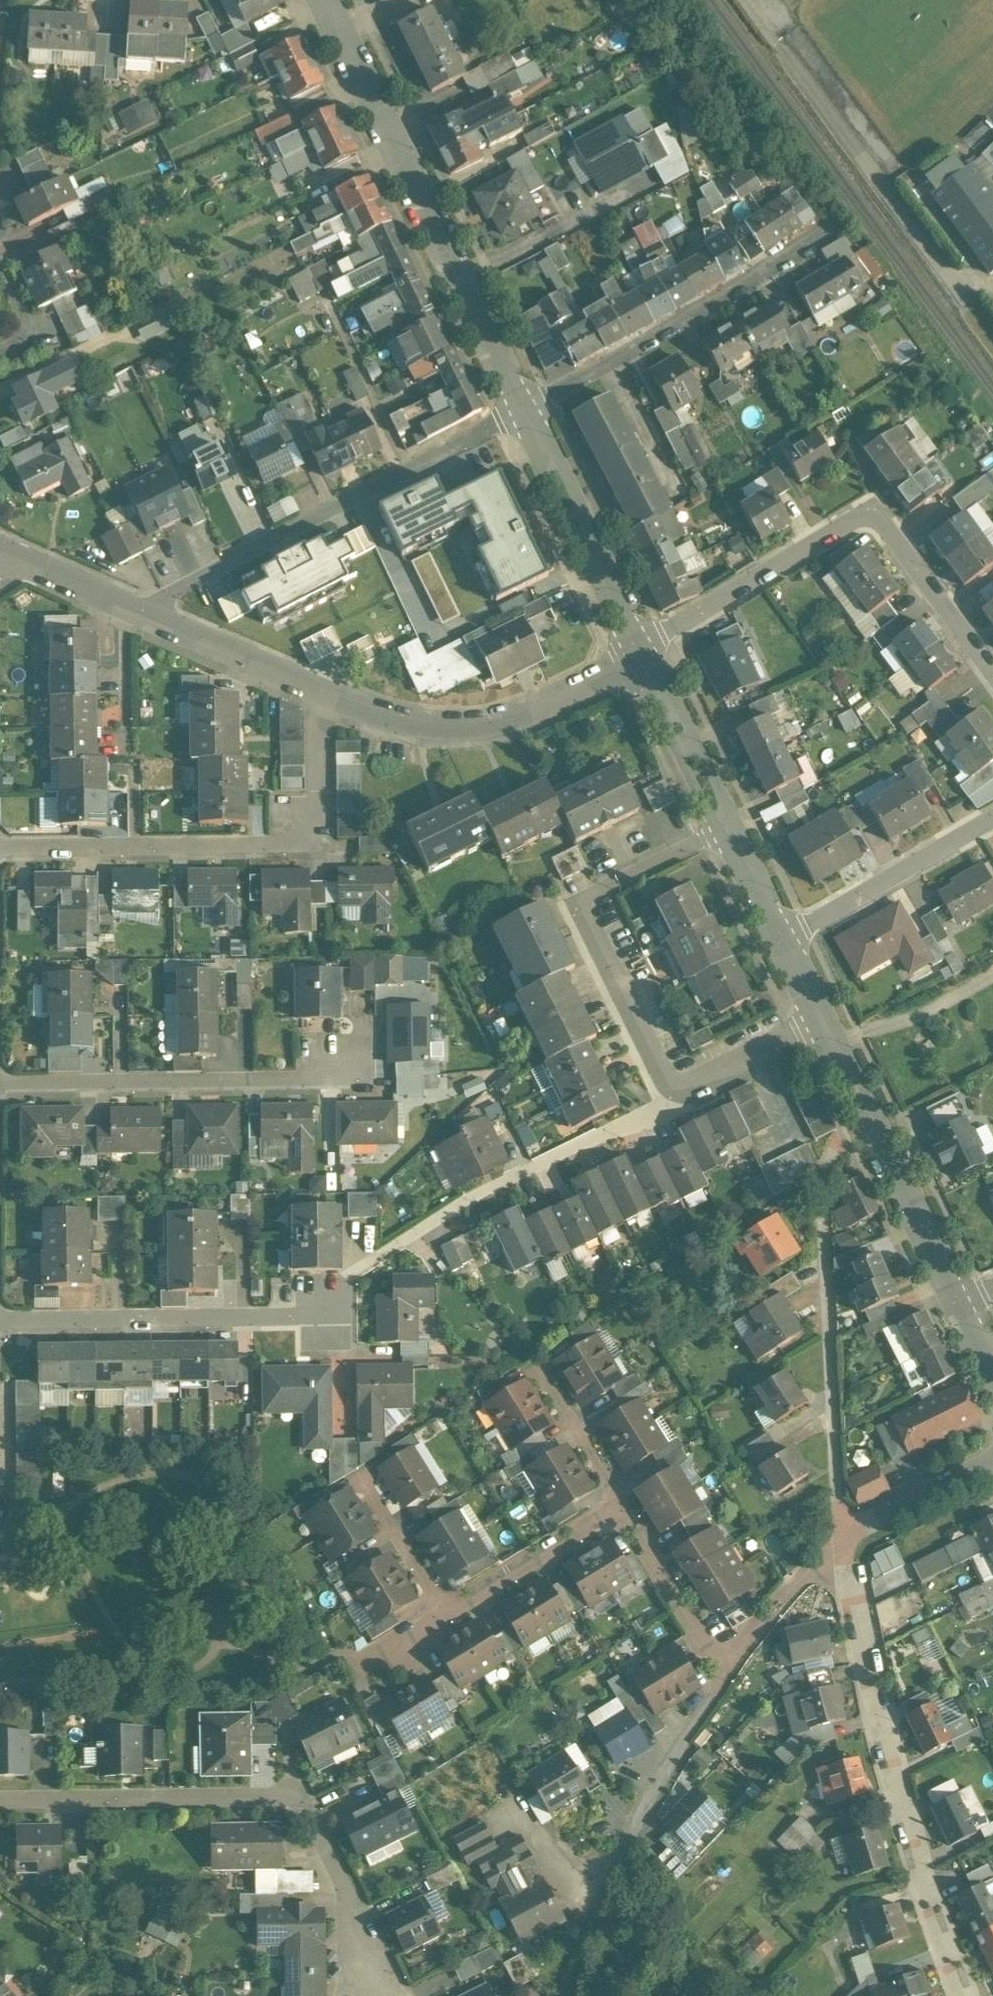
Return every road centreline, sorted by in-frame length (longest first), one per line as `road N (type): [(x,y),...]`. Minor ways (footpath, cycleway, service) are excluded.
road 1 (residential): [(640,654),(531,712),(453,726),(373,711),(140,611)]
road 2 (residential): [(0,1801),(307,1799),(382,1963)]
road 3 (residential): [(965,1995),(882,1723),(846,1544)]
road 4 (residential): [(640,654),(848,525),(871,521),(890,534),(992,673)]
road 5 (residential): [(322,0),(521,411)]
road 6 (residential): [(846,1544),(826,1165),(840,1144),(872,1129)]
road 7 (residential): [(140,611),(521,411)]
road 8 (residential): [(724,828),(584,898),(683,1096)]
road 9 (residential): [(0,1088),(310,1081),(347,1061)]
road 10 (residential): [(521,411),(824,237)]
road 11 (residential): [(0,851),(326,845)]
road 12 (residential): [(0,1320),(326,1317)]
road 13 (residential): [(619,1505),(364,1662)]
road 14 (residential): [(683,1096),(465,1201),(420,1231)]
road 15 (residential): [(521,411),(640,654)]
road 16 (residential): [(992,820),(783,943)]
road 17 (residential): [(725,1672),(619,1505)]
road 18 (residential): [(872,1129),(956,1304)]
road 19 (residential): [(640,654),(724,828)]
road 20 (residential): [(846,1544),(792,1589),(725,1672)]
road 21 (residential): [(619,1505),(536,1367)]
road 22 (residential): [(823,1027),(683,1096)]
road 23 (residential): [(725,1672),(647,1807)]
road 24 (residential): [(140,611),(0,544)]
road 25 (residential): [(992,1461),(875,1519)]
road 26 (residential): [(724,828),(783,943)]

